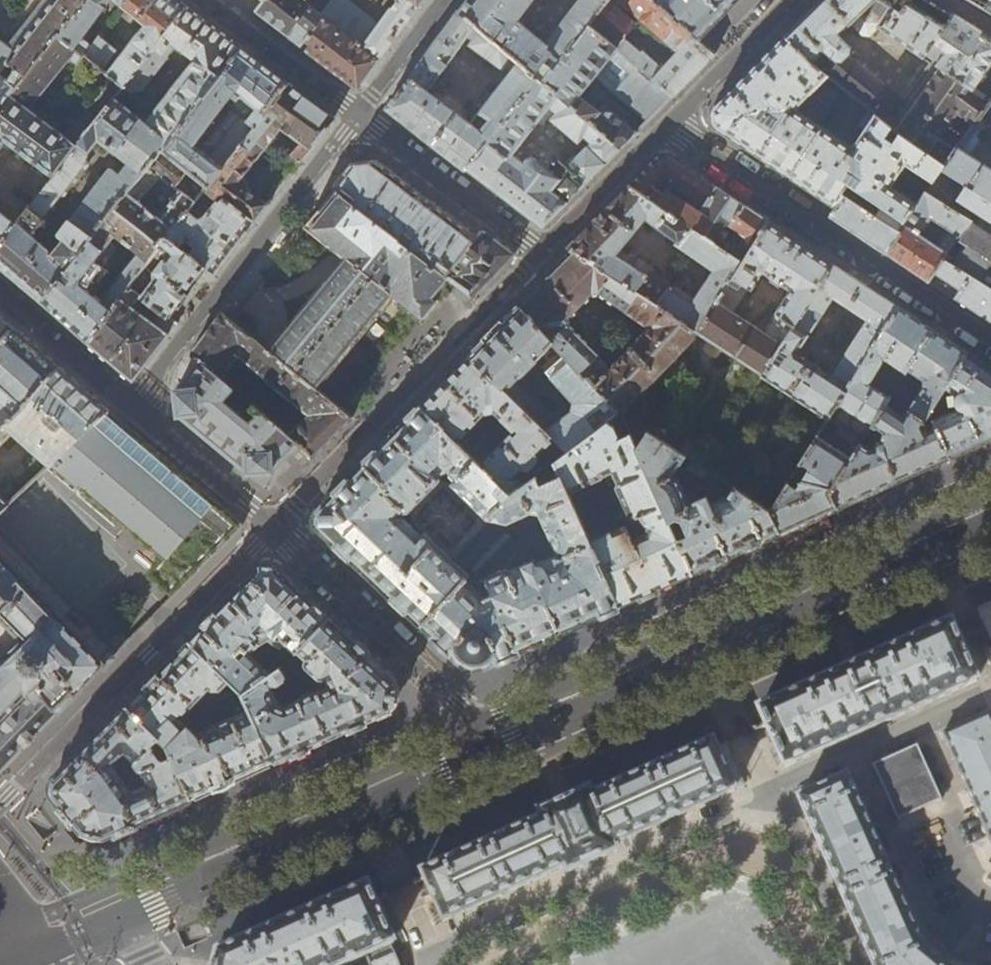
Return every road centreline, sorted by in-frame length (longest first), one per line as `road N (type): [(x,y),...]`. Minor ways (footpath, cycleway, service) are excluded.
road 1 (primary): [(488,750),(990,523)]
road 2 (residential): [(668,124),(539,253),(359,114)]
road 3 (primary): [(118,916),(488,750)]
road 4 (residential): [(990,347),(668,124)]
road 5 (residential): [(0,802),(271,527)]
road 6 (residential): [(359,114),(134,406)]
road 7 (residential): [(271,527),(463,713),(488,750)]
road 8 (residential): [(359,114),(205,0)]
road 9 (residential): [(134,406),(271,527)]
road 10 (residential): [(0,290),(134,406)]
road 11 (residential): [(792,0),(668,124)]
road 12 (residential): [(442,0),(359,114)]

